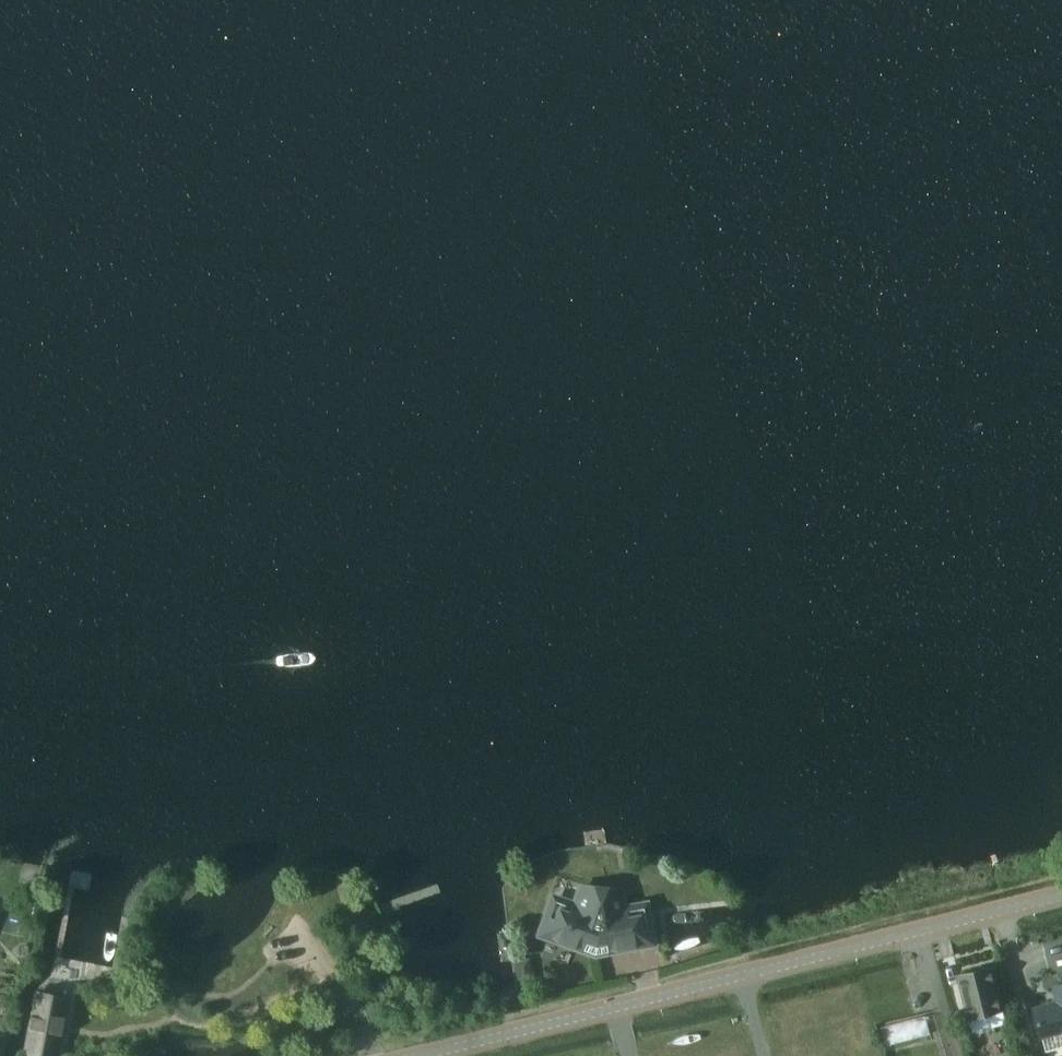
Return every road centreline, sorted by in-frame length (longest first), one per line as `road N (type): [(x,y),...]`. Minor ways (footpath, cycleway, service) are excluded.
road 1 (tertiary): [(425,1055),(1061,896)]

